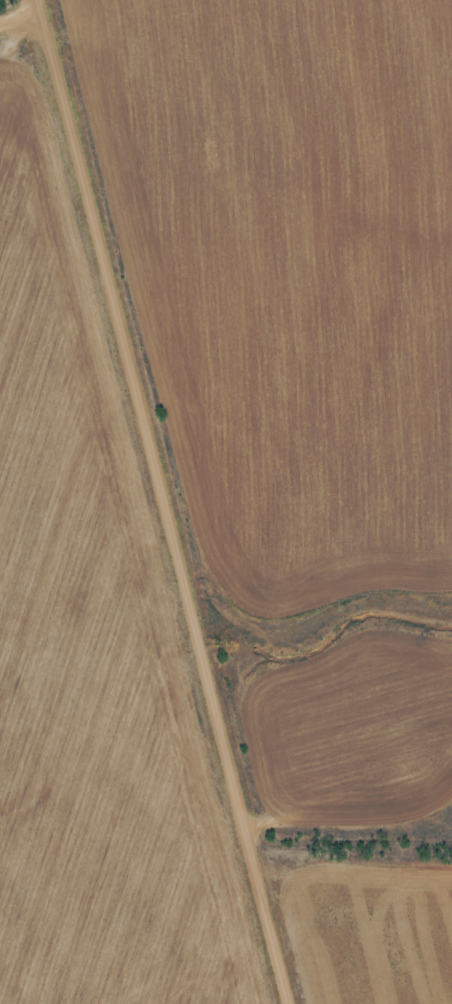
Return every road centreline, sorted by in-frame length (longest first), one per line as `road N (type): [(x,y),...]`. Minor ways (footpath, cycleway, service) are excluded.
road 1 (residential): [(299,1003),(248,831),(238,745),(223,735),(197,628),(202,587),(187,572),(137,354),(121,338),(116,257),(35,0)]

